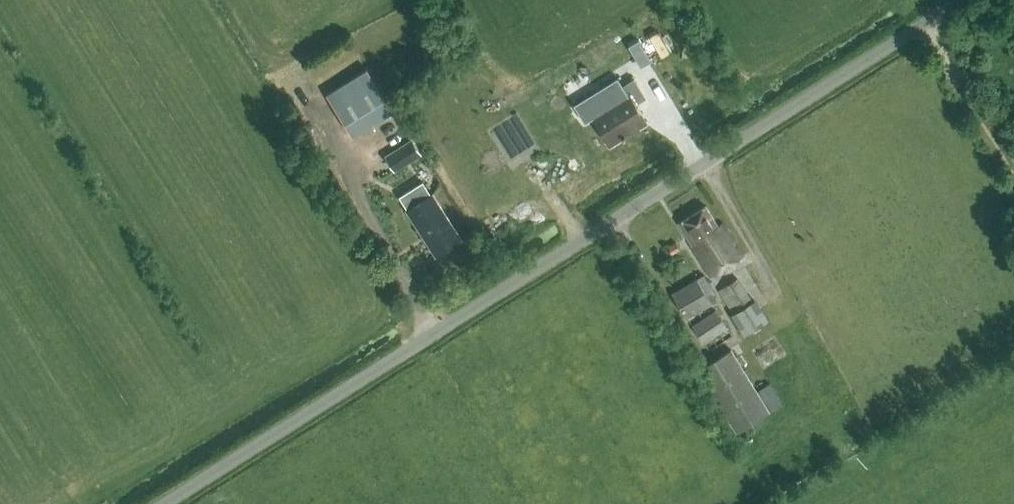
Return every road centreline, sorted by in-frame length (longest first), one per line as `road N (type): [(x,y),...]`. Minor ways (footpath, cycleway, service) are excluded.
road 1 (unclassified): [(163,503),(953,0)]
road 2 (track): [(436,330),(351,184),(351,162)]
road 3 (track): [(920,21),(1013,169)]

